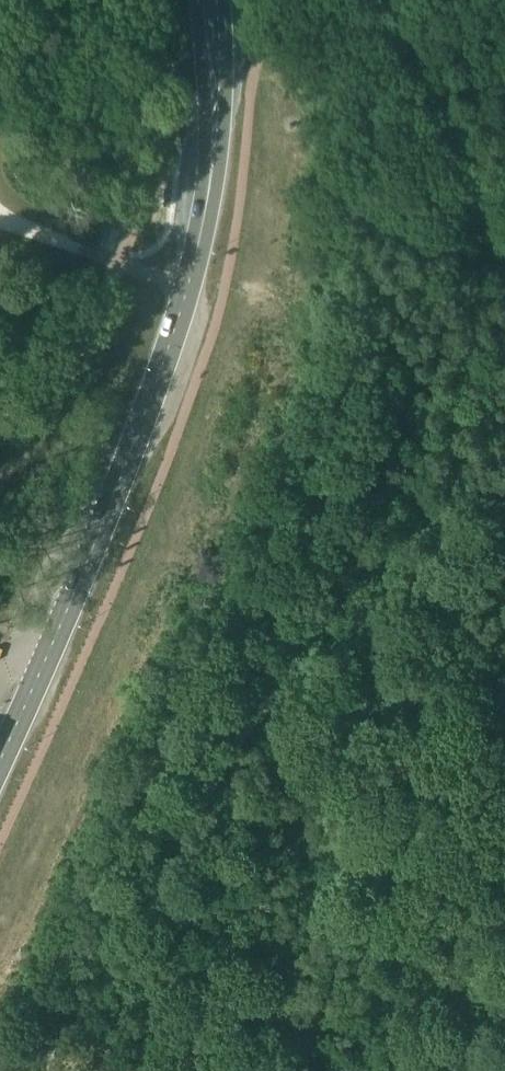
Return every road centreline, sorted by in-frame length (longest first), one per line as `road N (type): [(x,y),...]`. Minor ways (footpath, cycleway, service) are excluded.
road 1 (primary): [(0,769),(95,558),(196,274),(214,167),(212,0)]

